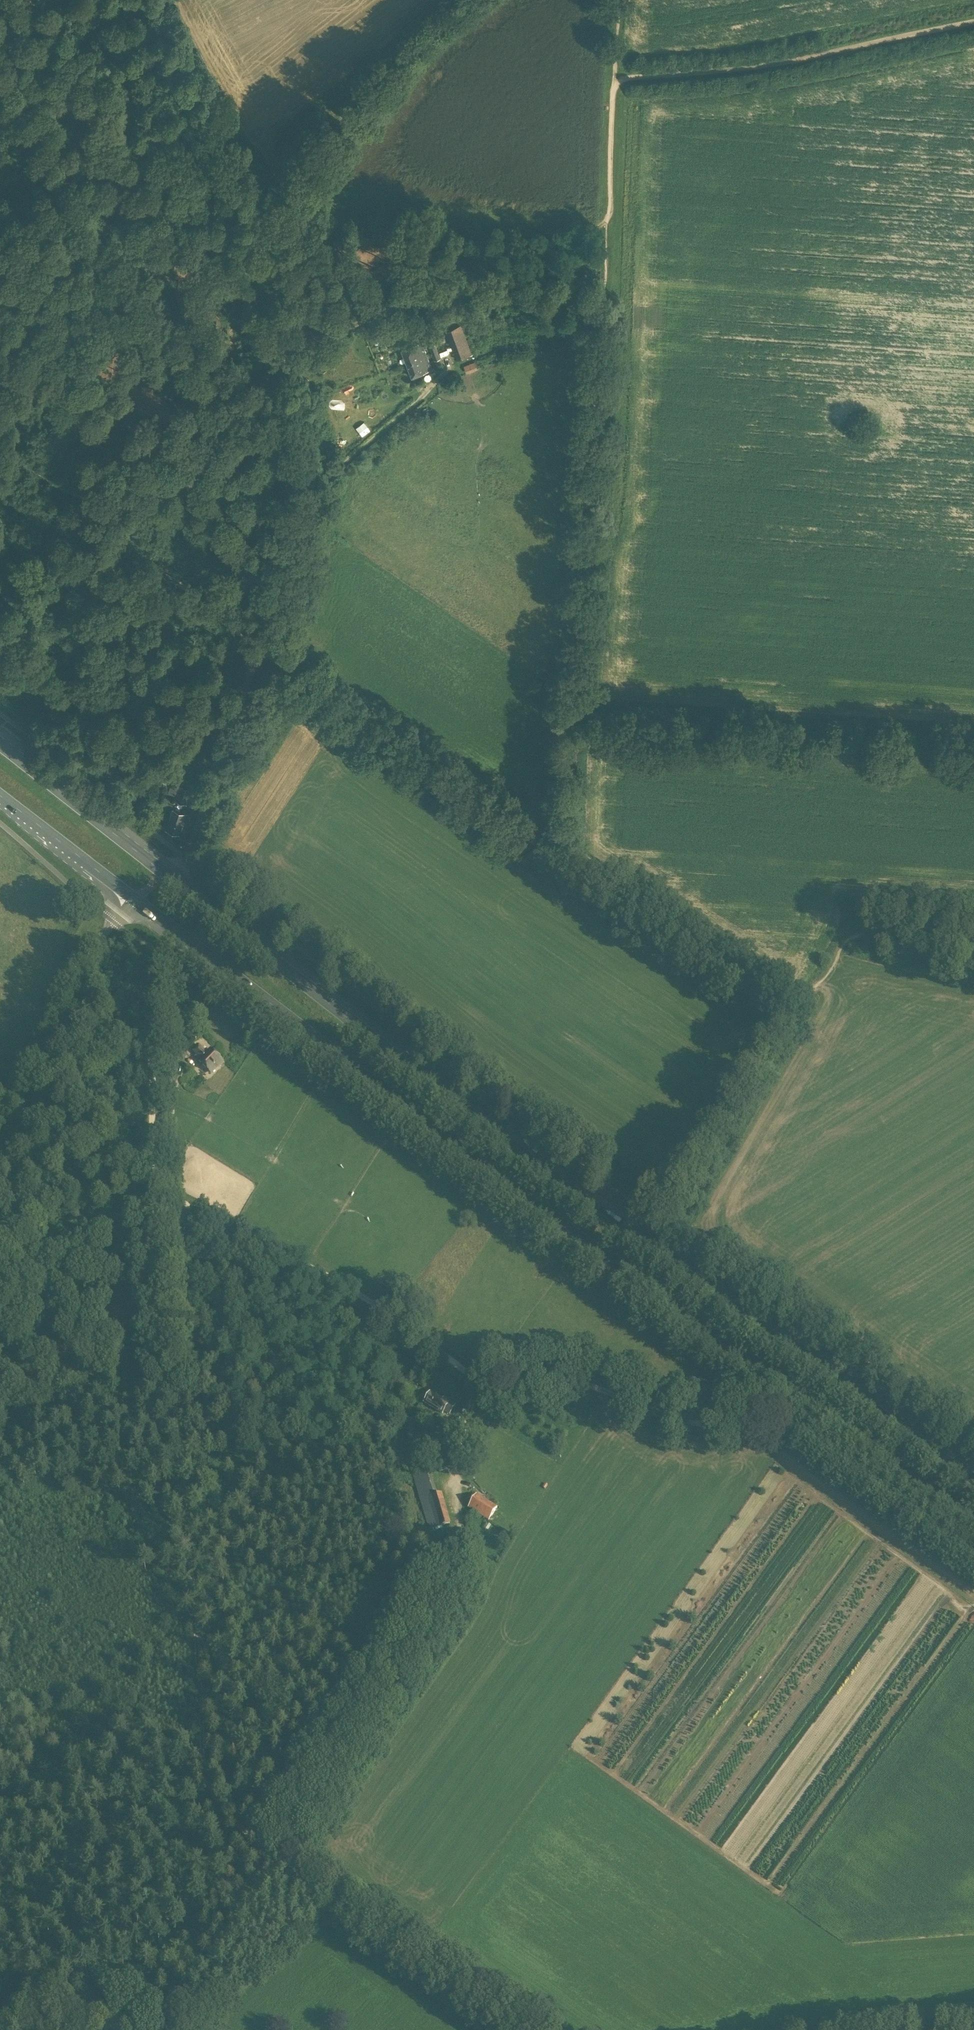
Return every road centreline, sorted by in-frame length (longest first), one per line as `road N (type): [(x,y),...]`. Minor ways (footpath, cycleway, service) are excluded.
road 1 (track): [(973,950),(858,935),(806,1003),(776,1010),(250,642),(115,520)]
road 2 (primary): [(134,902),(973,1525)]
road 3 (primary): [(973,1482),(538,1166),(164,873)]
road 4 (unclassified): [(164,873),(188,852),(307,501),(277,318),(282,216),(367,90),(466,0)]
road 5 (track): [(50,1021),(146,1043),(149,1051),(154,1205),(204,1765),(217,1800),(273,1858)]
road 6 (track): [(605,230),(538,238),(477,261),(402,307),(276,355),(197,192),(135,118),(62,50)]
road 7 (track): [(576,722),(605,230)]
road 8 (track): [(0,109),(73,173),(259,442)]
road 9 (track): [(521,1388),(473,1377),(343,1284),(153,1190)]
road 10 (track): [(576,722),(973,748)]
road 11 (track): [(973,24),(734,70),(614,82)]
road 12 (track): [(273,1858),(453,1568)]
road 13 (track): [(273,1858),(528,2029)]
road 14 (track): [(451,369),(311,489),(287,481),(259,442)]
road 15 (unclassified): [(16,1105),(67,985),(134,902)]
road 16 (track): [(521,1388),(478,1416),(460,1440),(453,1568)]
road 17 (primary): [(164,873),(0,744)]
road 18 (track): [(174,2015),(273,1858)]
road 19 (track): [(0,2020),(57,2011),(130,2029),(174,2015)]
road 20 (track): [(31,0),(62,50),(0,144)]
road 21 (primary): [(0,797),(134,902)]
road 22 (track): [(259,442),(210,461),(115,520)]
road 23 (track): [(115,520),(0,632)]
road 24 (track): [(614,82),(605,230)]
road 25 (track): [(567,863),(576,722)]
road 26 (track): [(115,520),(0,448)]

